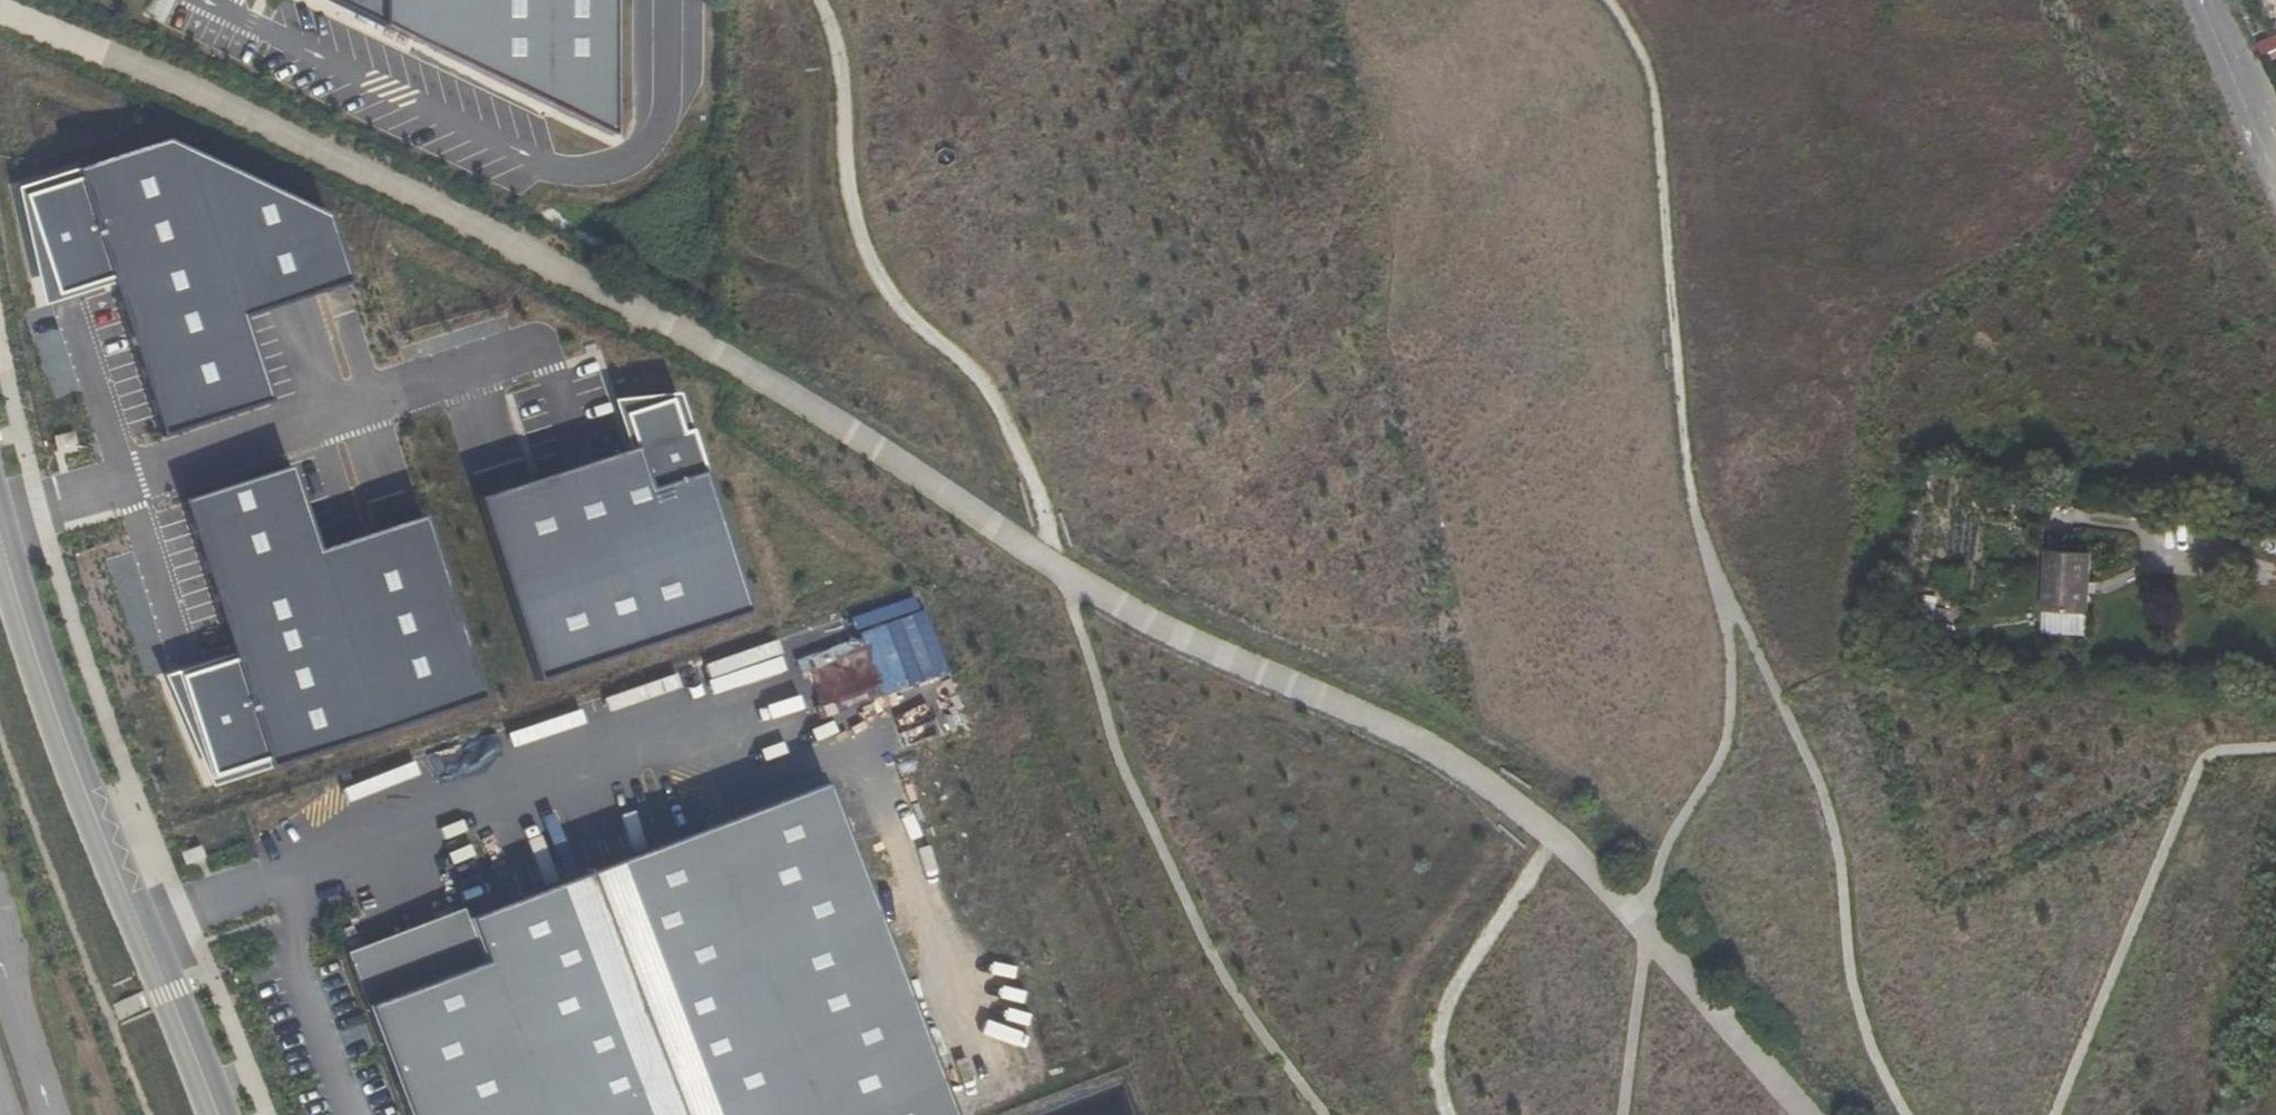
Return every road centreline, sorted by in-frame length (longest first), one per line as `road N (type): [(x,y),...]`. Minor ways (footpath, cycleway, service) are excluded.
road 1 (residential): [(218,1114),(103,838),(0,535)]
road 2 (unclassified): [(2275,148),(2206,0)]

